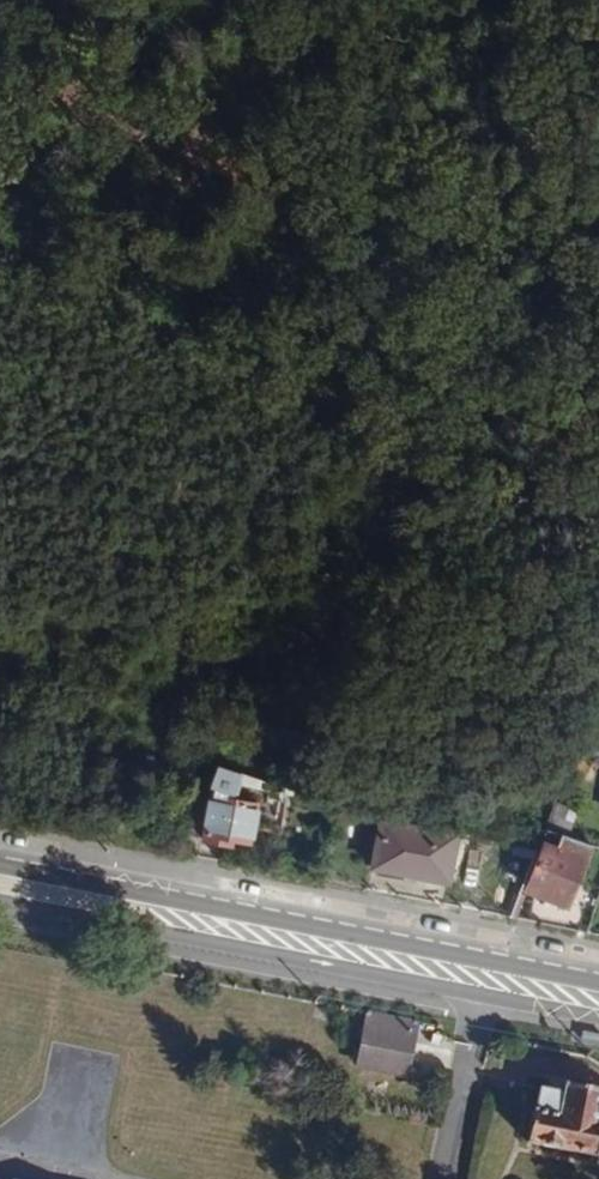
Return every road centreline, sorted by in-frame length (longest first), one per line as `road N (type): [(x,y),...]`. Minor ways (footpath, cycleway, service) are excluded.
road 1 (track): [(0,253),(382,445),(547,29)]
road 2 (secondary): [(598,984),(0,865)]
road 3 (secondary): [(0,901),(598,1018)]
road 4 (track): [(547,29),(371,0)]

